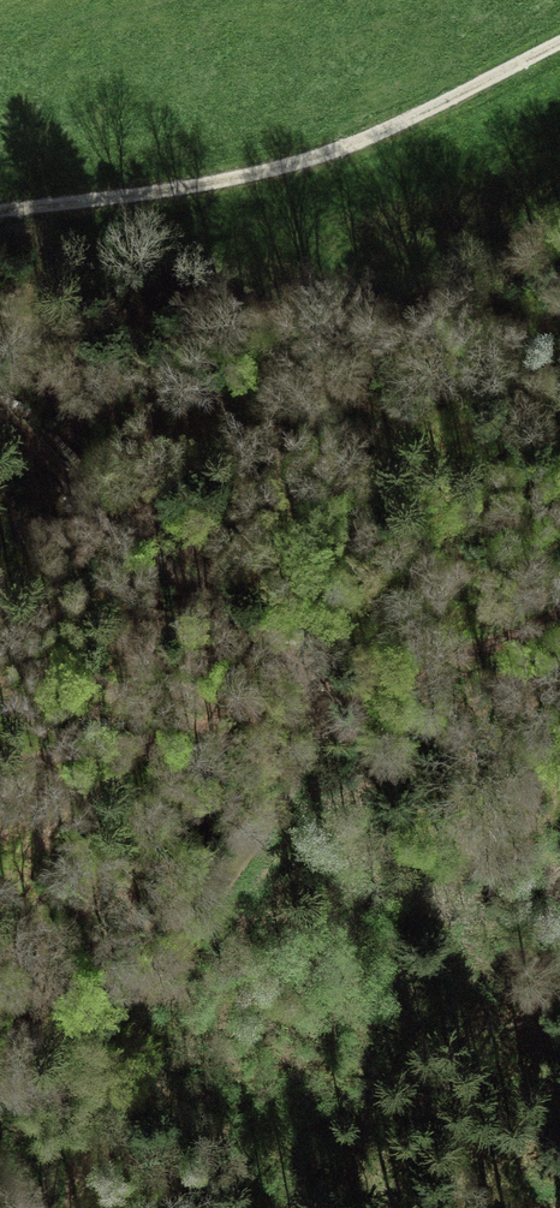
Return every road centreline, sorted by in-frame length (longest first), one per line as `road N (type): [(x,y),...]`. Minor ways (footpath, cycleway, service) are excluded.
road 1 (track): [(53,1207),(71,1082),(215,905),(299,782),(312,726),(290,663),(255,627),(116,537),(66,474),(0,415)]
road 2 (track): [(559,42),(371,136),(316,155),(199,184),(0,209)]
road 3 (track): [(309,702),(429,666),(559,606)]

